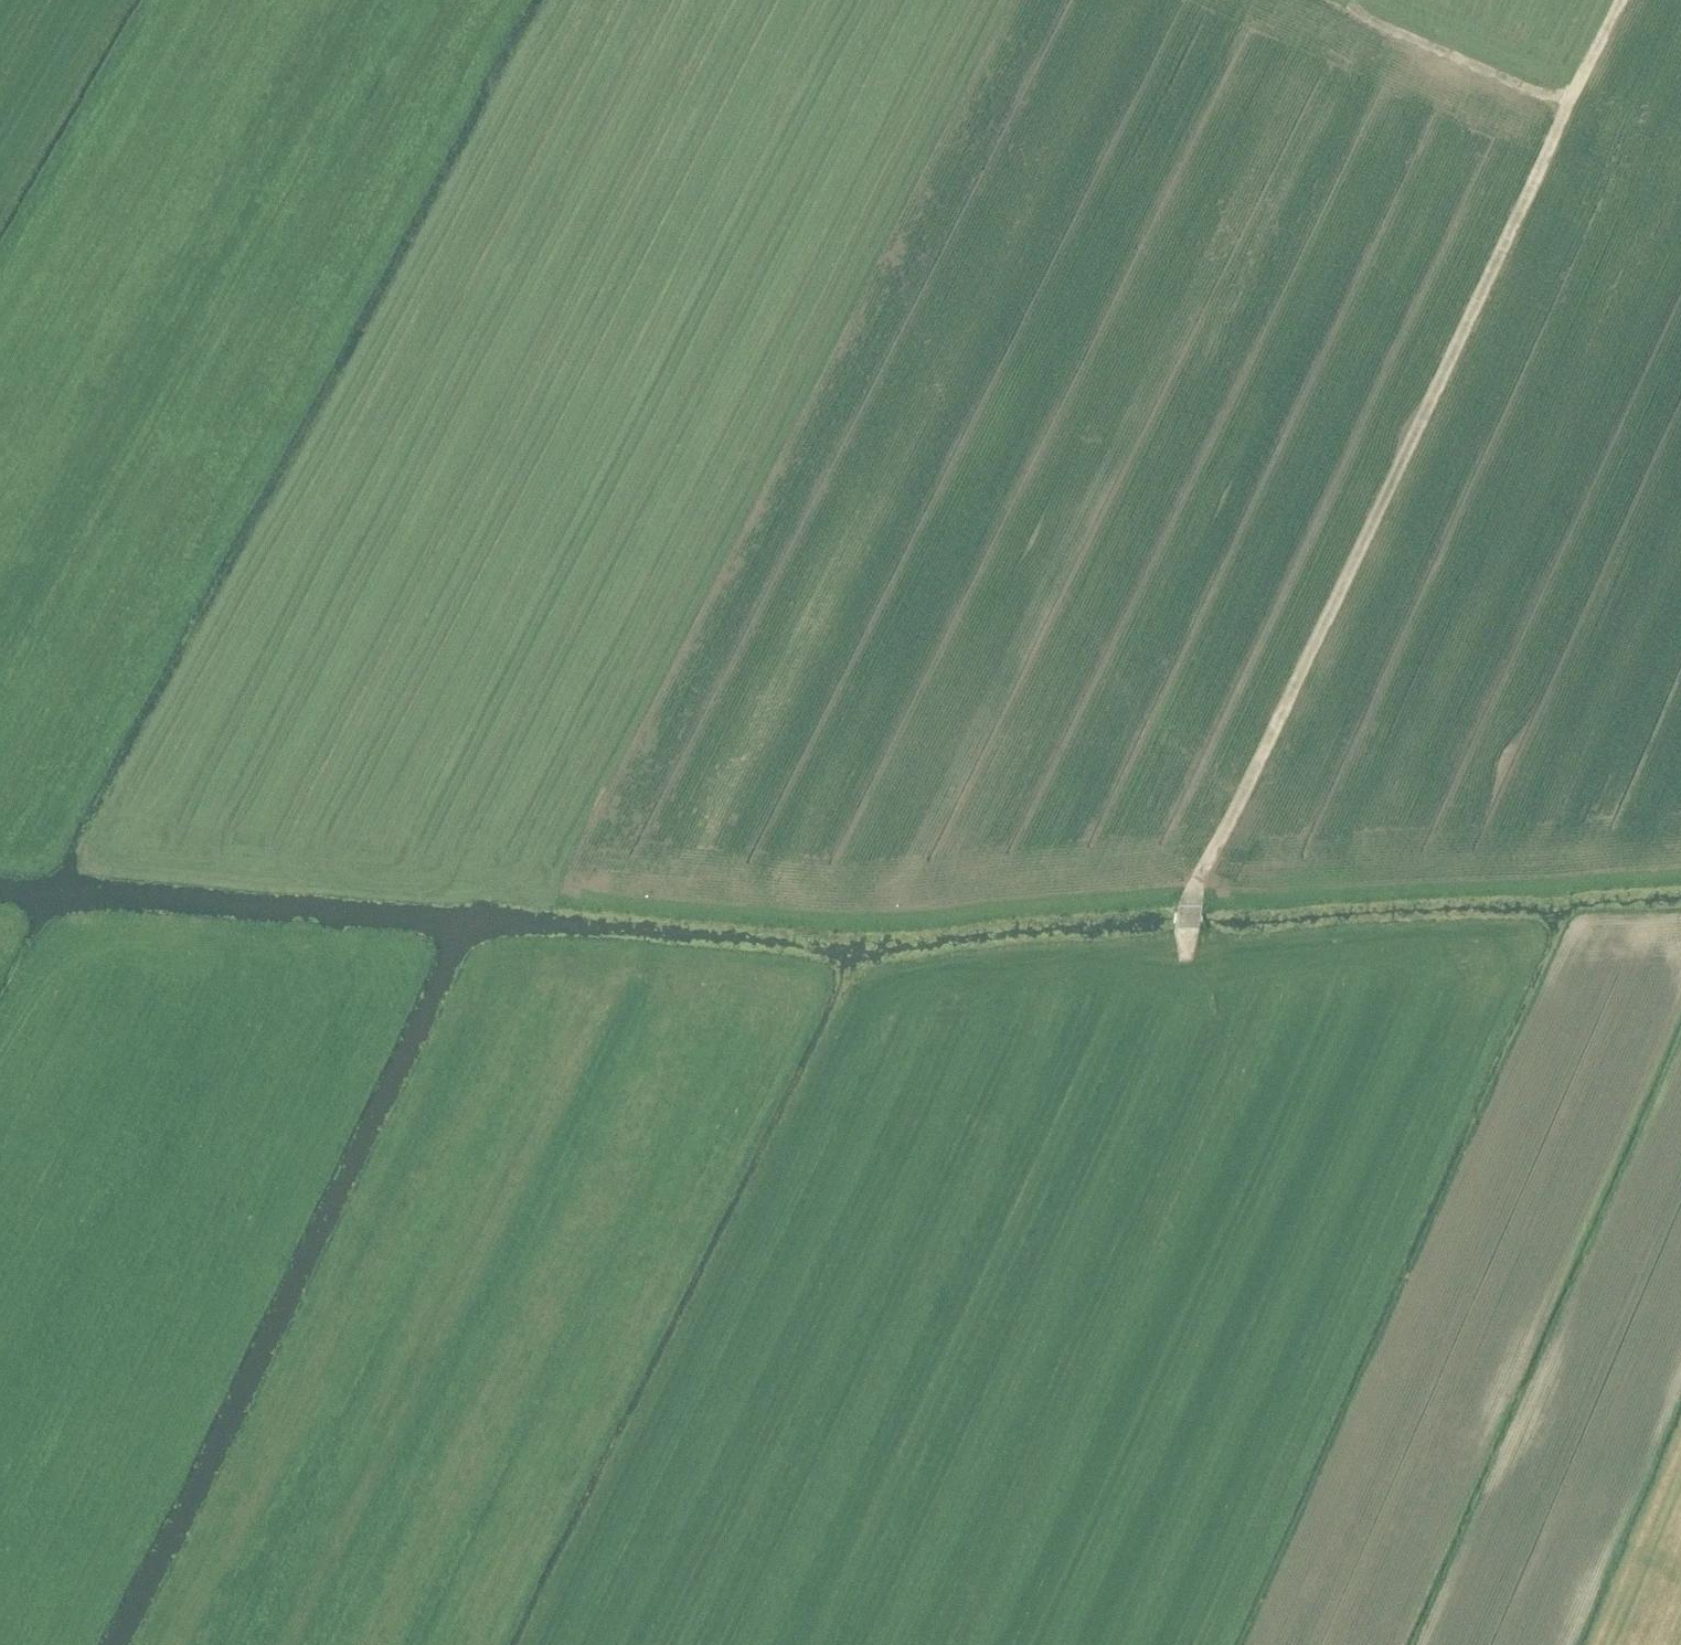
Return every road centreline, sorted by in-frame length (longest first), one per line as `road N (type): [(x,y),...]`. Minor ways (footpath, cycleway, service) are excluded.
road 1 (track): [(1189,886),(1614,0)]

